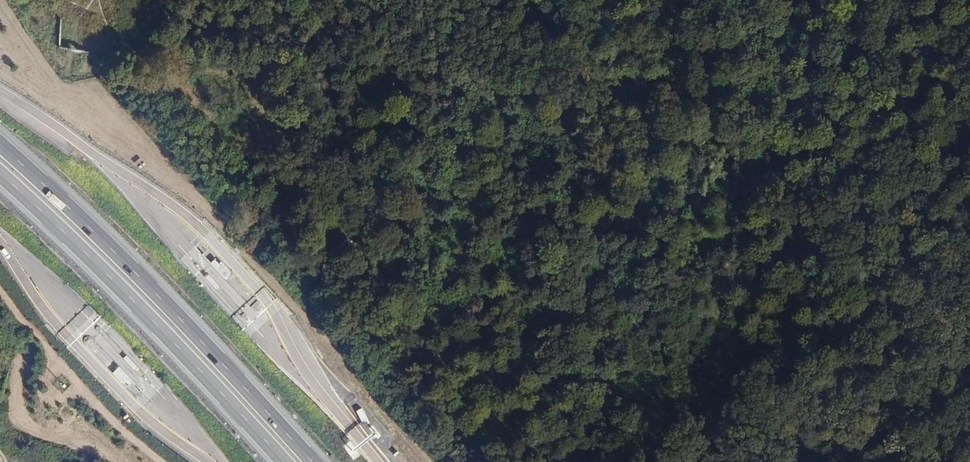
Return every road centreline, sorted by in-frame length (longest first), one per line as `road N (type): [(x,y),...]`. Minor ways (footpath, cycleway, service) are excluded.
road 1 (motorway): [(387,461),(272,303),(198,224),(0,93)]
road 2 (motorway): [(313,461),(193,329),(0,145)]
road 3 (motorway): [(0,174),(283,461)]
road 4 (track): [(640,461),(969,255)]
road 5 (motorway): [(0,244),(35,298),(136,411),(207,461)]
road 6 (track): [(161,461),(99,408),(0,290)]
road 7 (track): [(23,356),(16,369),(22,419),(35,431),(92,443),(126,461)]

